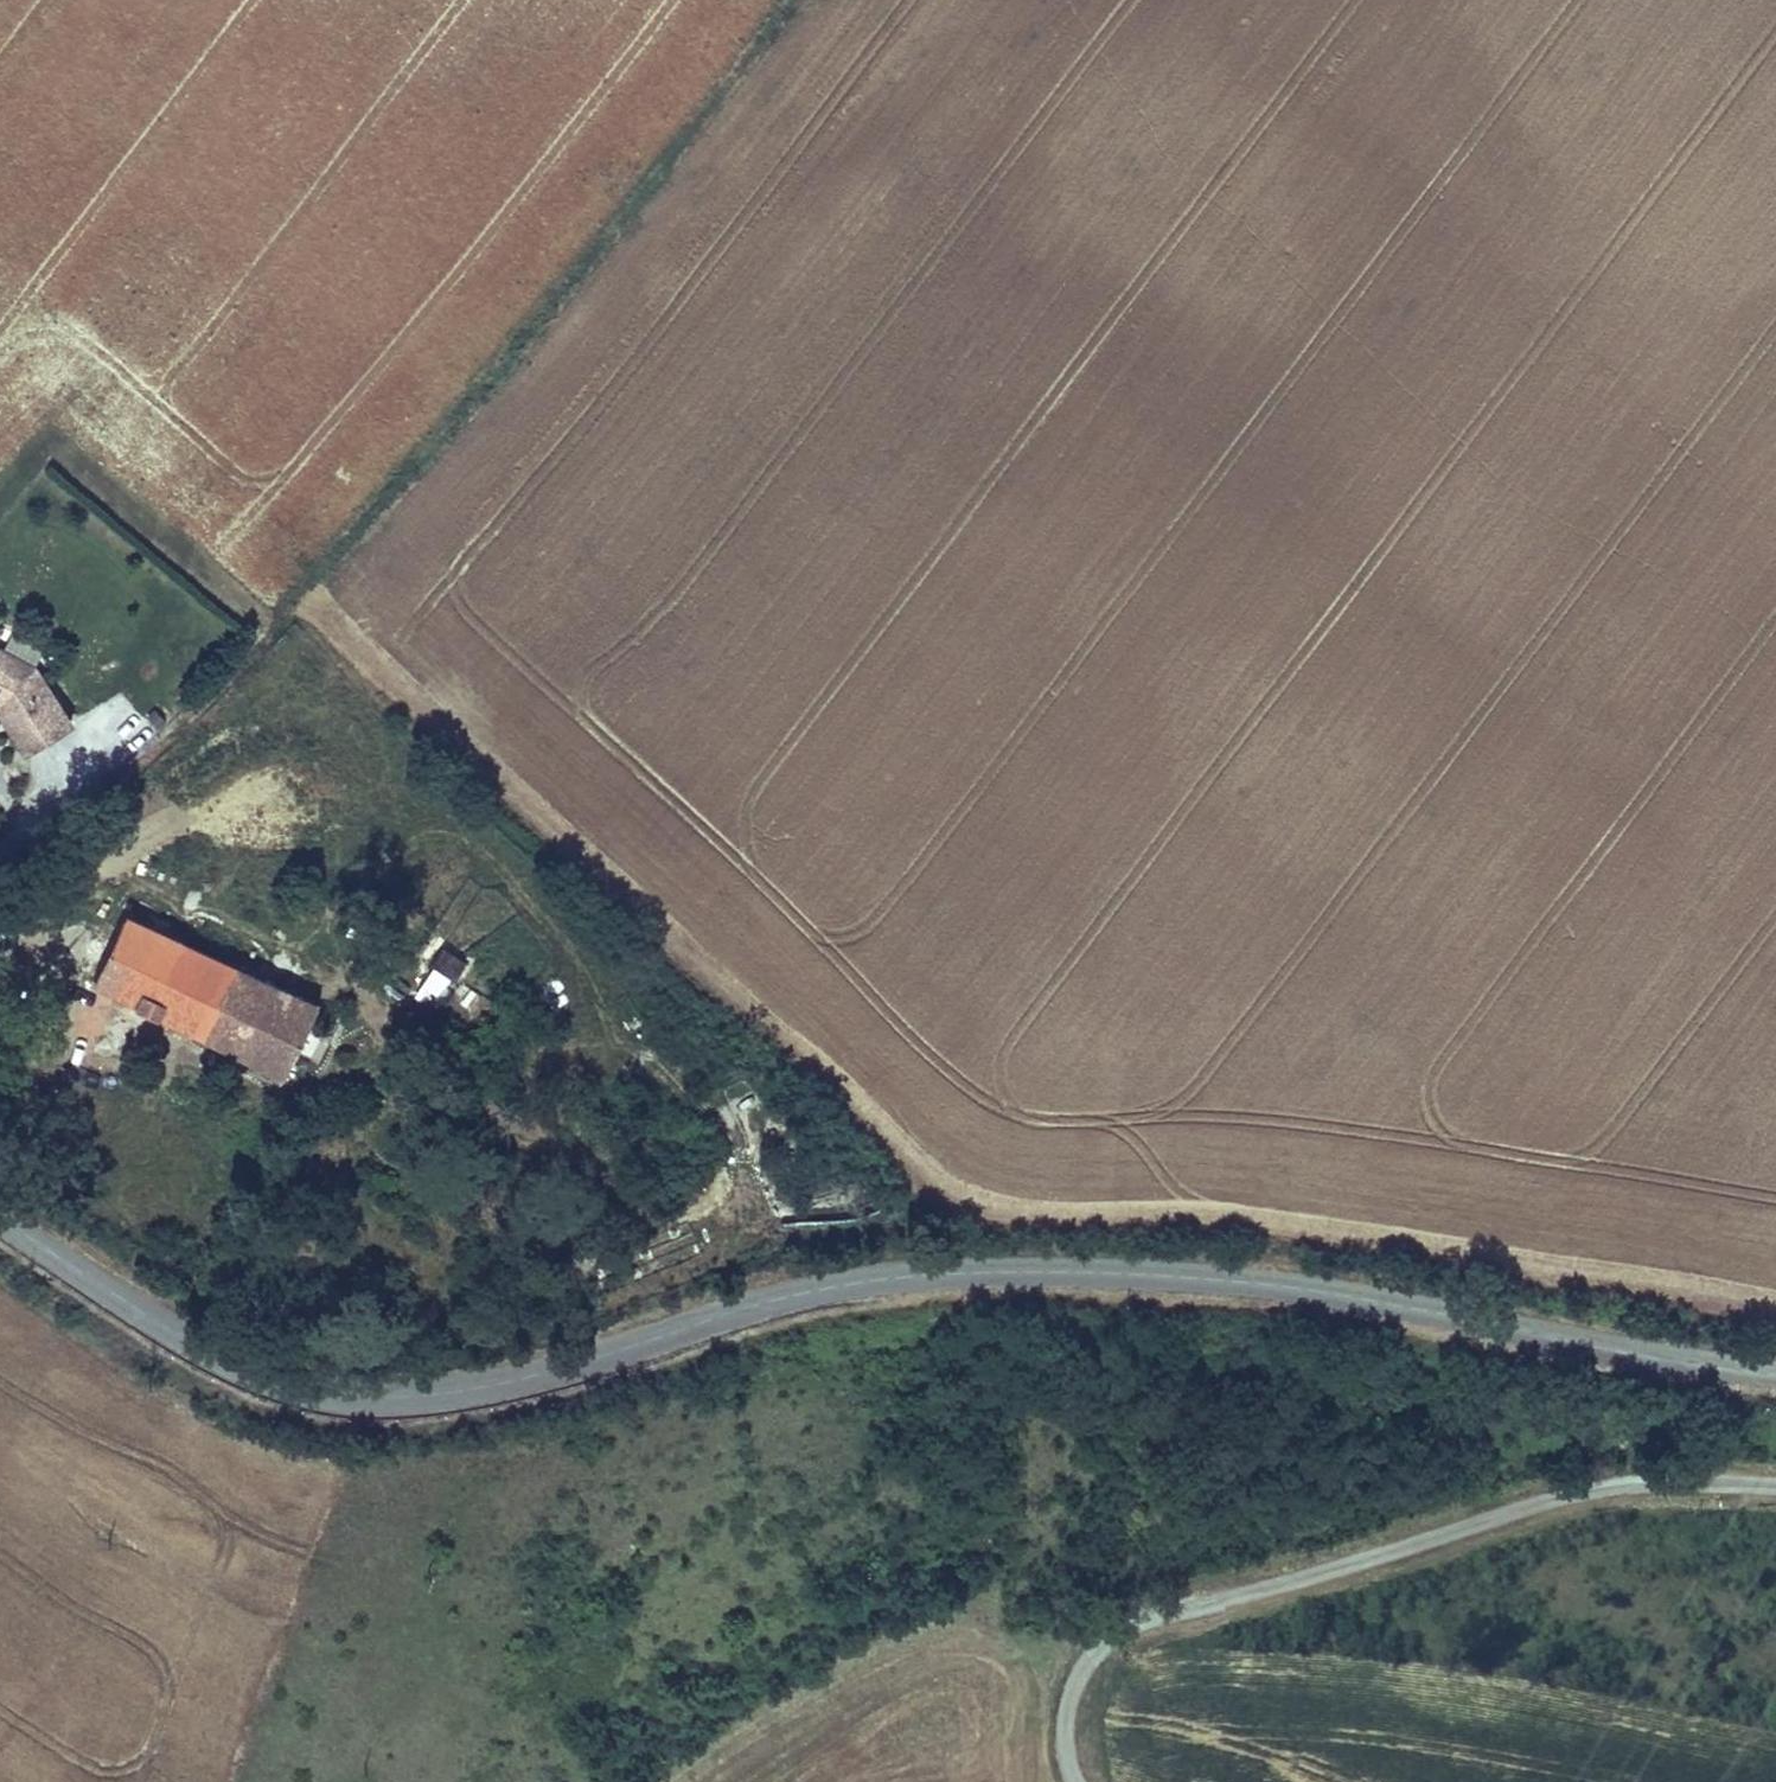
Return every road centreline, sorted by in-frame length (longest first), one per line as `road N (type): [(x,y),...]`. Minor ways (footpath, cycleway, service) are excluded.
road 1 (tertiary): [(0,1216),(203,1350),(299,1386),(354,1395),(458,1391),(819,1290),(994,1272),(1271,1284),(1775,1374)]

